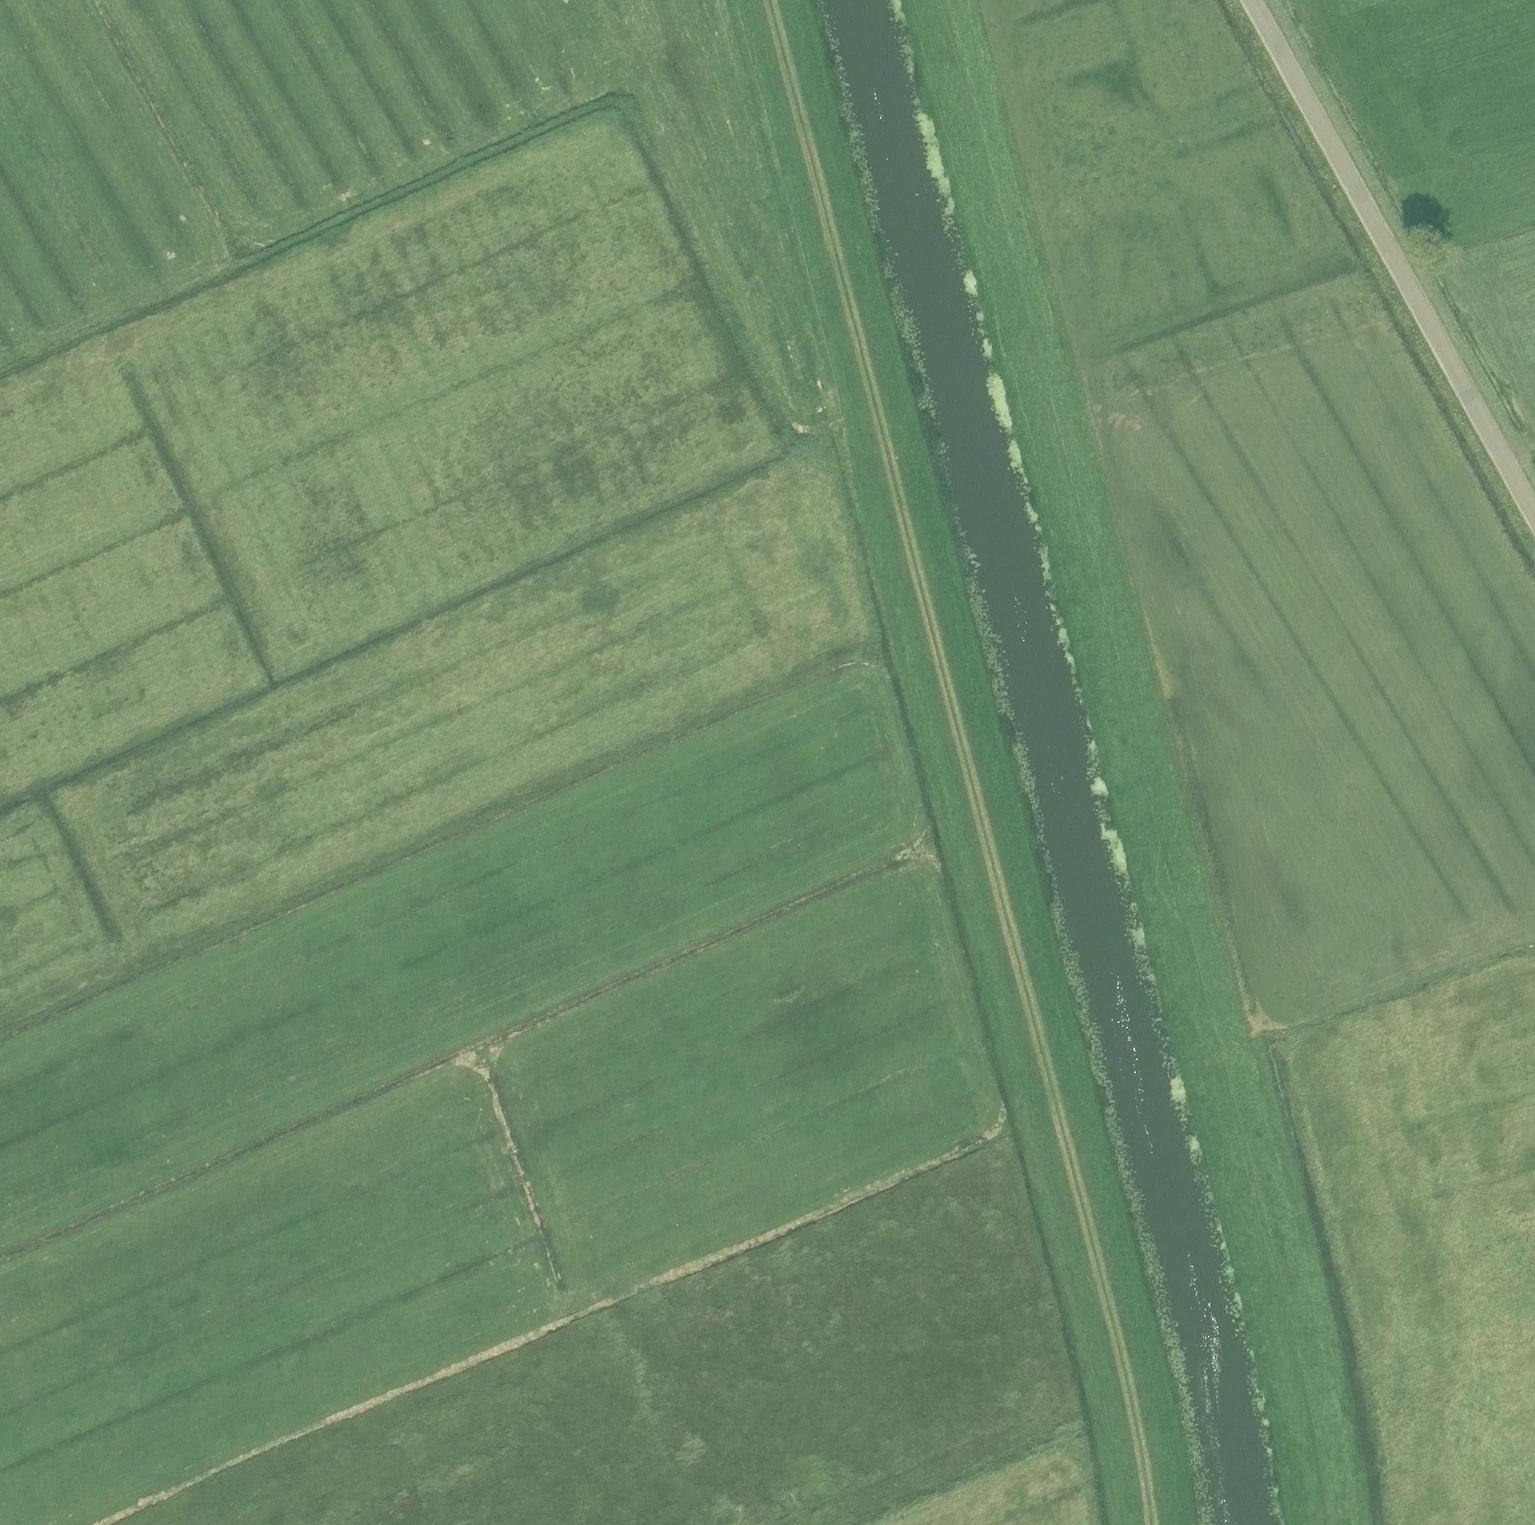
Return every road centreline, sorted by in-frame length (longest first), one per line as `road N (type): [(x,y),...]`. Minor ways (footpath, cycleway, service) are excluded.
road 1 (unclassified): [(1534,510),(1254,0)]

